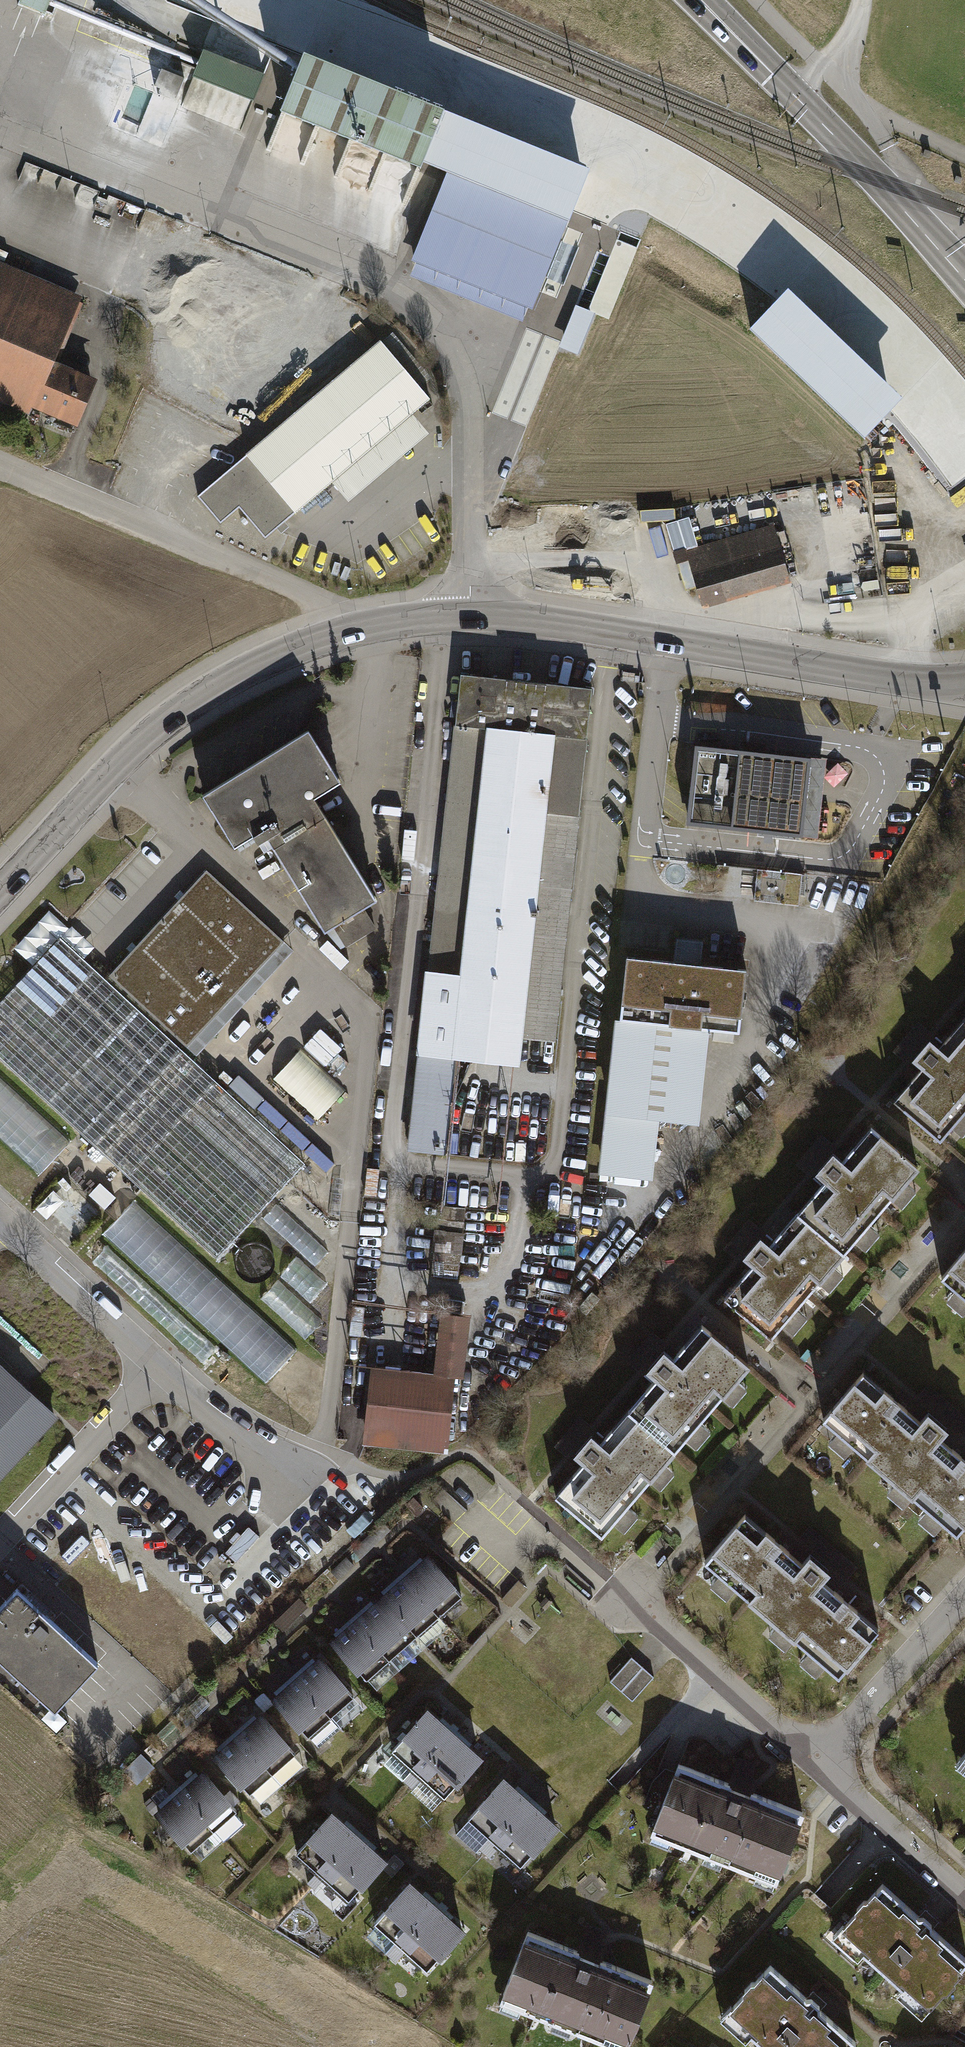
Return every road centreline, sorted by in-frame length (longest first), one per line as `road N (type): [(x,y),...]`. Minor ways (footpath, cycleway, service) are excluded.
road 1 (secondary): [(964,690),(534,620),(384,624),(289,654),(175,716),(0,893)]
road 2 (track): [(637,140),(748,201),(850,279),(964,397)]
road 3 (secondary): [(964,277),(699,0)]
road 4 (residential): [(813,1763),(630,1601)]
road 5 (residential): [(0,1541),(162,1368)]
road 6 (residential): [(964,1595),(813,1763)]
road 7 (residential): [(162,1368),(0,1220)]
road 8 (residential): [(813,1763),(964,1899)]
road 9 (residential): [(287,1469),(162,1368)]

